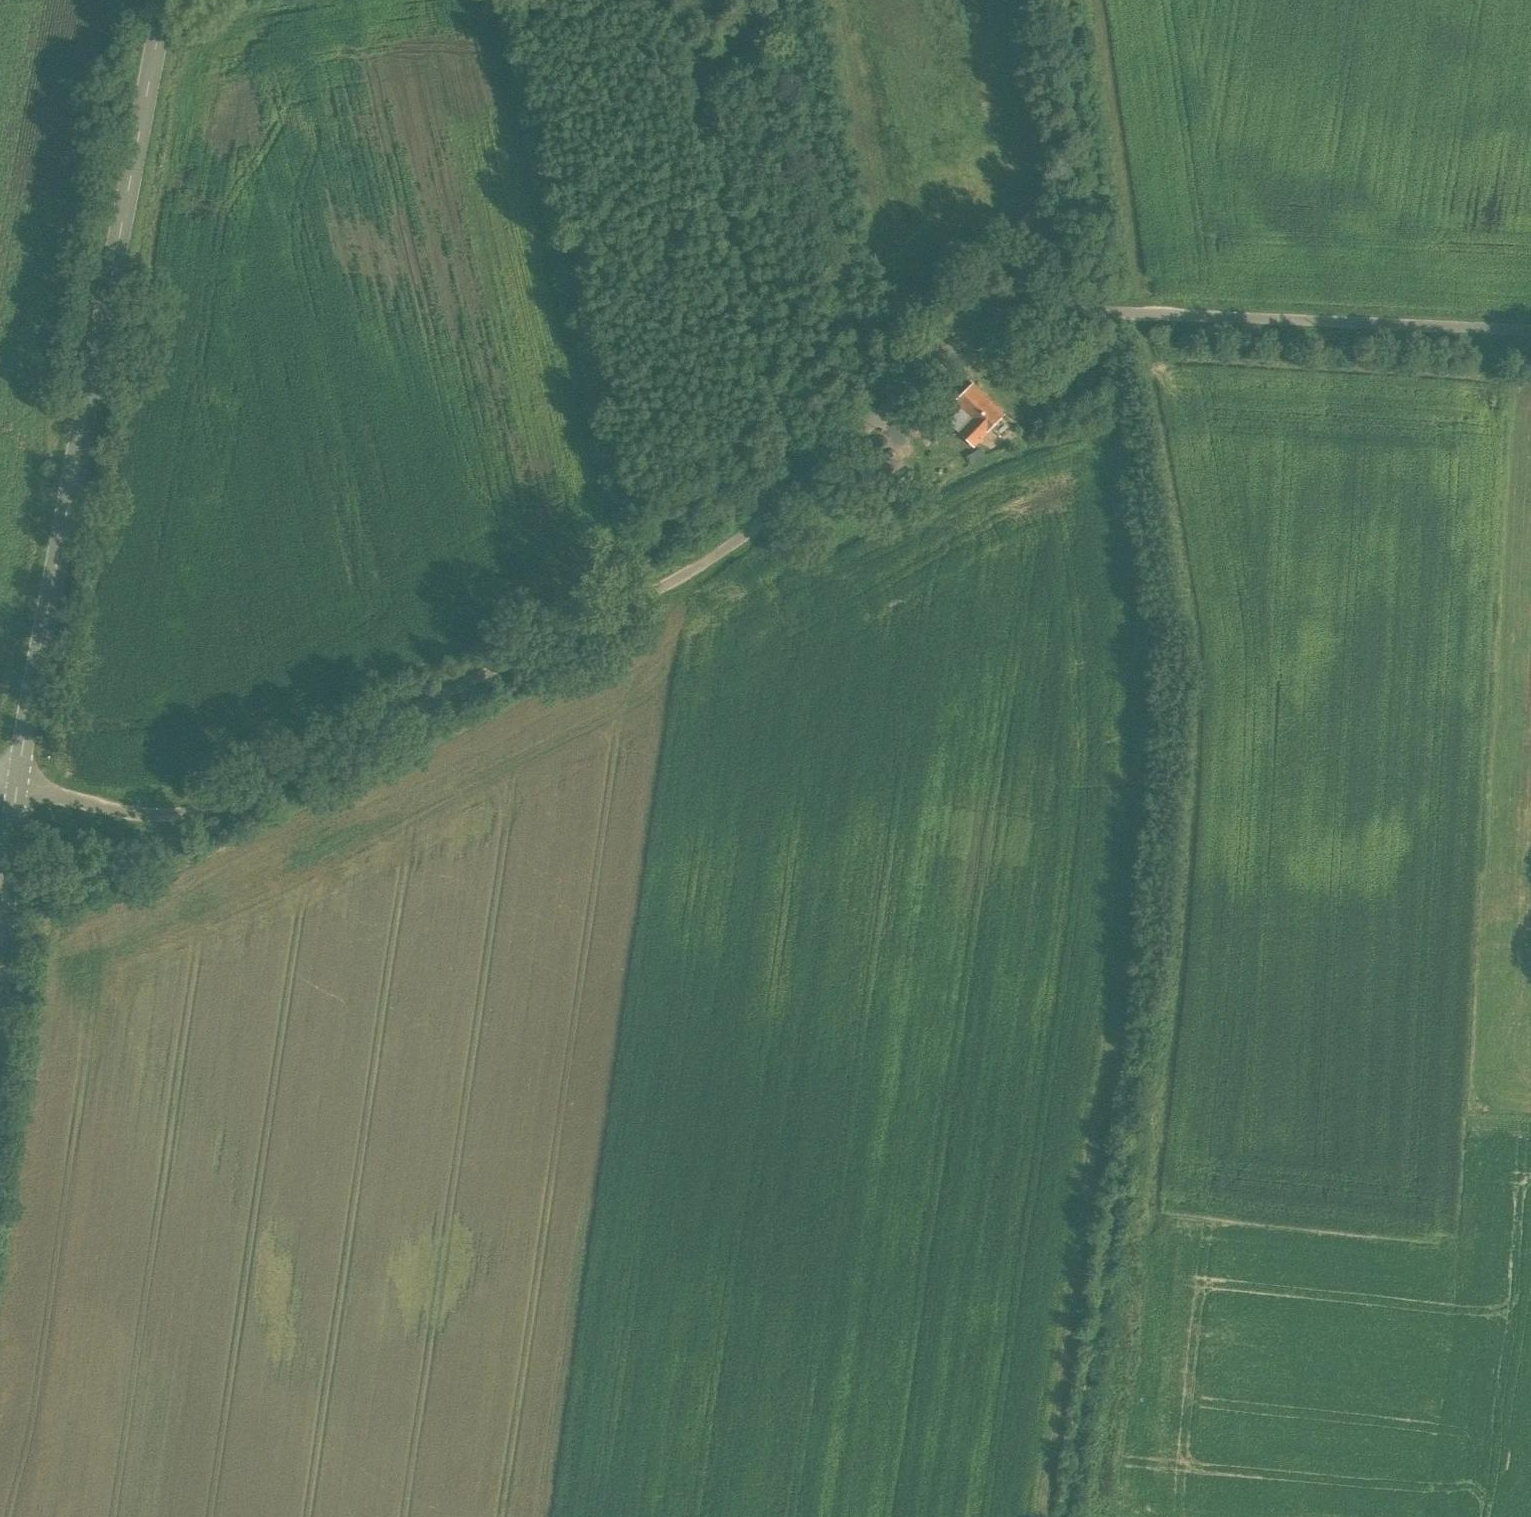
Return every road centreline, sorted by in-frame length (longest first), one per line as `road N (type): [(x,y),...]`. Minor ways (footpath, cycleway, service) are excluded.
road 1 (unclassified): [(1530,333),(1098,314),(1036,315),(984,329),(717,555),(541,653),(252,793),(195,815),(118,810),(17,787)]
road 2 (tertiary): [(17,787),(166,0)]
road 3 (tertiary): [(0,972),(17,787)]

